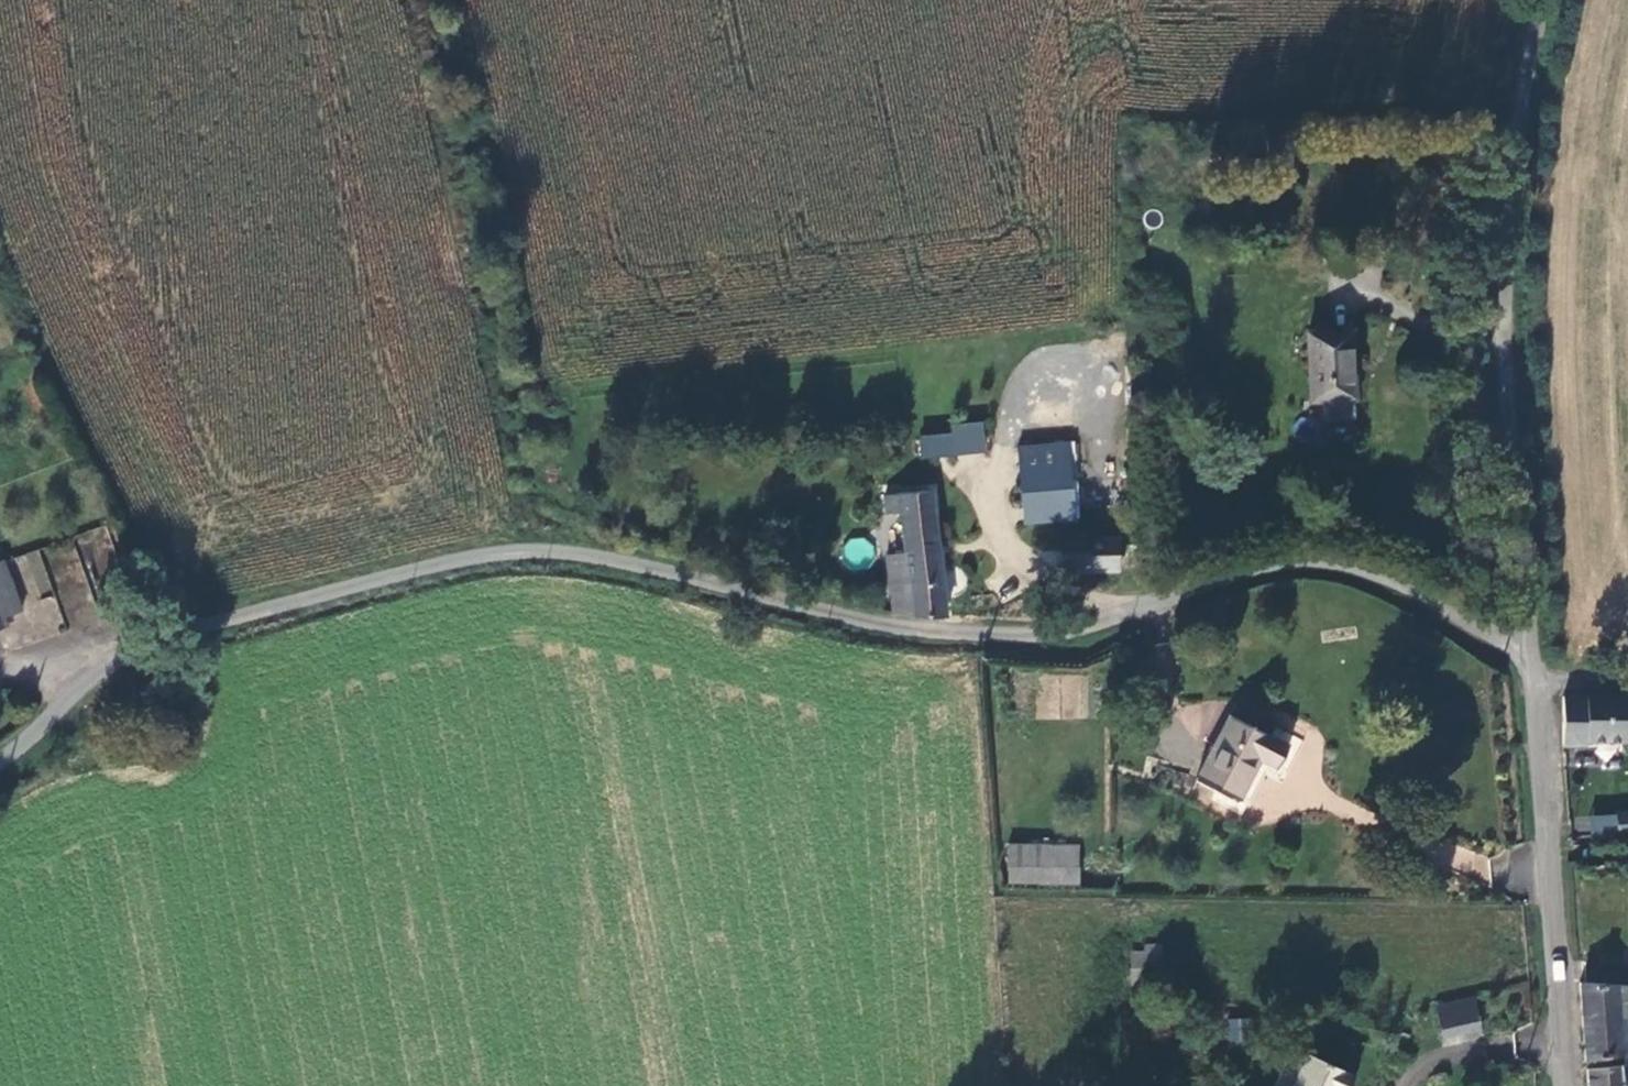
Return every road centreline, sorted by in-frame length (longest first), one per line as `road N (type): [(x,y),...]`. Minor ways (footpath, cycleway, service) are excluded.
road 1 (unclassified): [(1526,654),(1366,572),(1304,562),(1258,569),(1065,632),(989,634),(815,610),(605,556),(534,553),(381,576),(146,647),(0,757)]
road 2 (unclassified): [(1560,0),(1529,173),(1526,654)]
road 3 (unclassified): [(1526,654),(1564,1085)]

